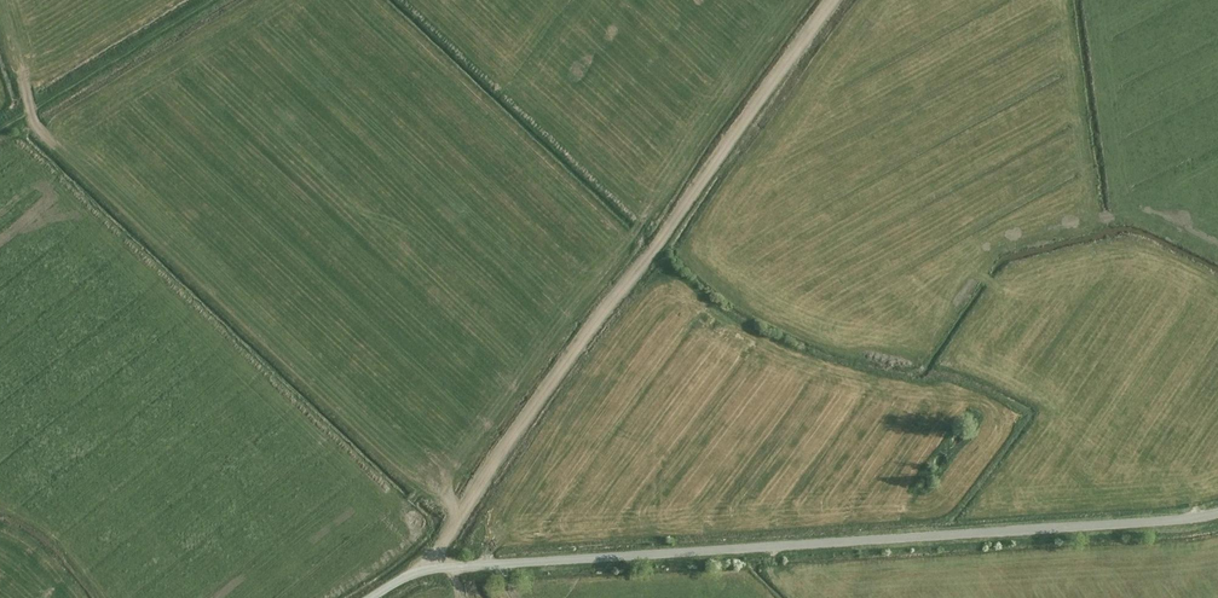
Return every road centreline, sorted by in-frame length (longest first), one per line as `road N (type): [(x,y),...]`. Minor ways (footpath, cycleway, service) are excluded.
road 1 (unclassified): [(379,597),(427,567),(972,537),(1217,511)]
road 2 (track): [(847,0),(653,263),(565,364),(427,567)]
road 3 (track): [(211,0),(0,132)]

